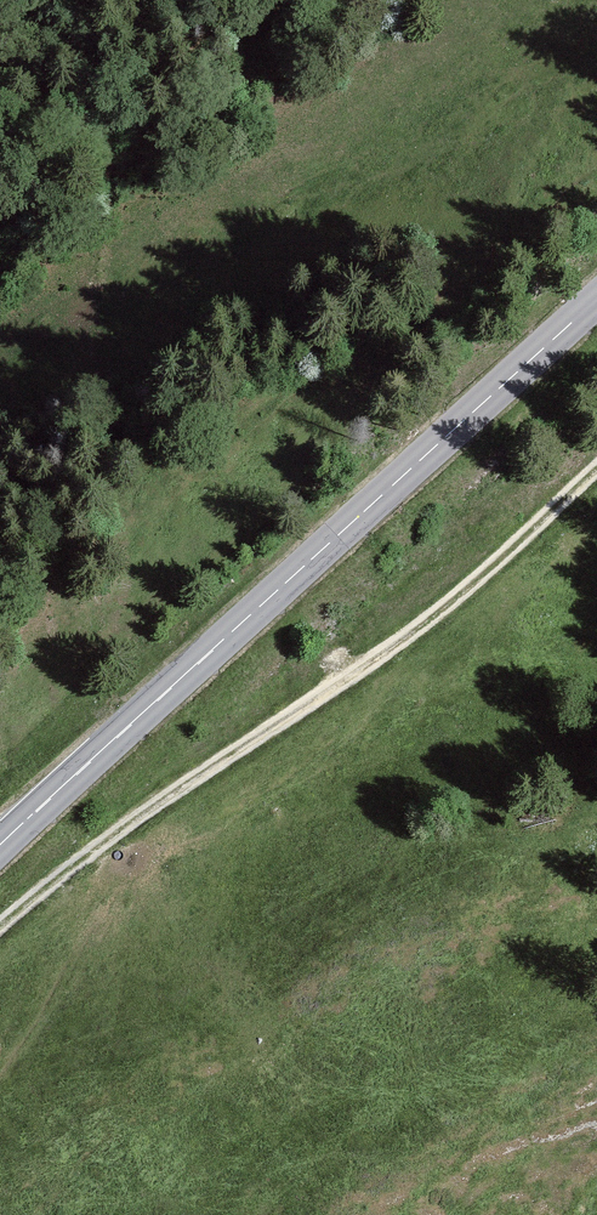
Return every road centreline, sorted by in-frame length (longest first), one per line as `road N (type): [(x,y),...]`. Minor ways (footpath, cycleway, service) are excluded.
road 1 (secondary): [(0,843),(596,295)]
road 2 (track): [(596,467),(354,677),(139,817),(0,925)]

